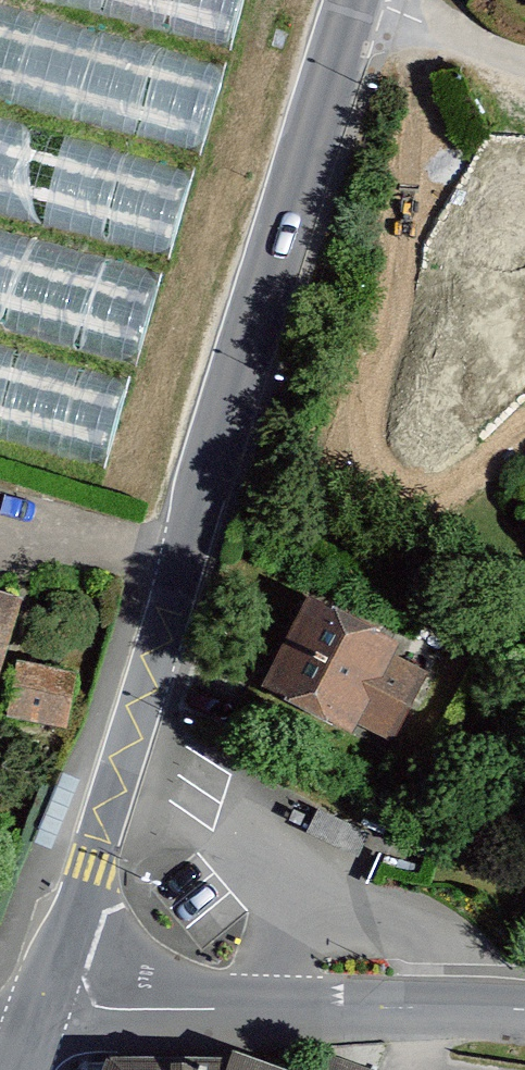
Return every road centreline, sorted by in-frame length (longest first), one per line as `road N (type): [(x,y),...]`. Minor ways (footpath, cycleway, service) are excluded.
road 1 (tertiary): [(354,0),(43,1003)]
road 2 (tertiary): [(43,1003),(524,1012)]
road 3 (residential): [(380,0),(478,50),(524,62)]

